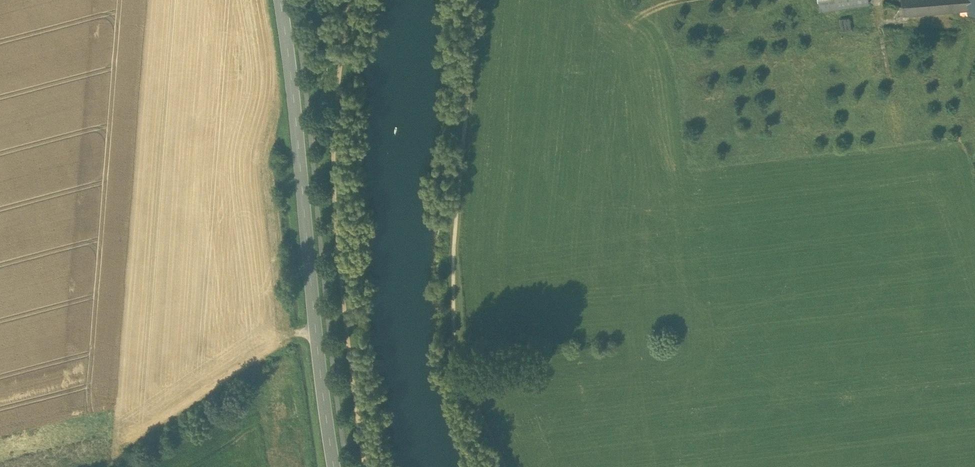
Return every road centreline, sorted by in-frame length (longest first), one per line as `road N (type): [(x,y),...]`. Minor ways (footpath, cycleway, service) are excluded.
road 1 (secondary): [(332,466),(281,0)]

